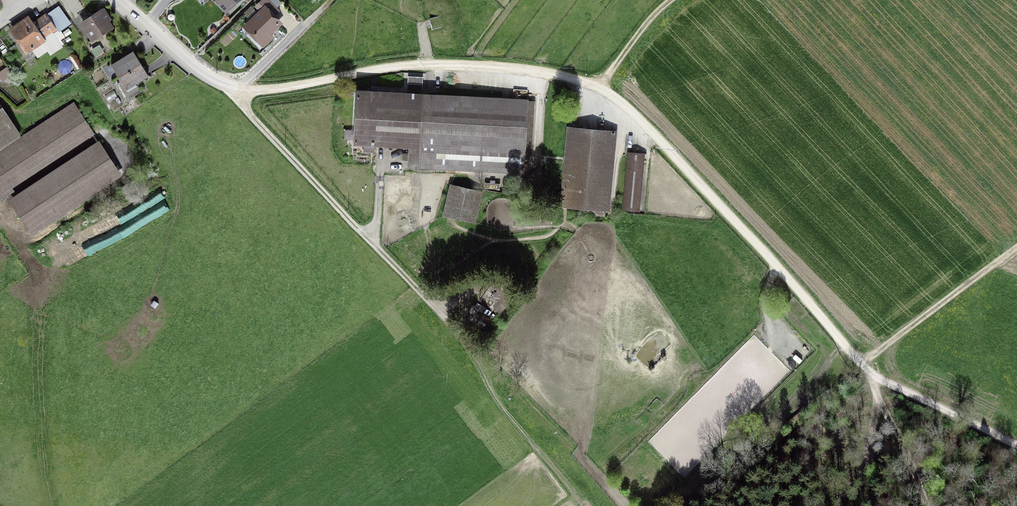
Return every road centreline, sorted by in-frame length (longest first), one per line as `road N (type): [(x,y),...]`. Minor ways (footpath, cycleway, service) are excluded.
road 1 (residential): [(117,0),(202,72),(238,91),(391,67),(551,74),(614,97),(658,141)]
road 2 (unclassified): [(1016,440),(874,378),(658,141)]
road 3 (track): [(436,306),(252,118),(238,91)]
road 4 (track): [(861,365),(1016,248)]
road 5 (track): [(874,378),(881,409),(871,455),(829,505)]
road 6 (track): [(598,88),(679,0)]

